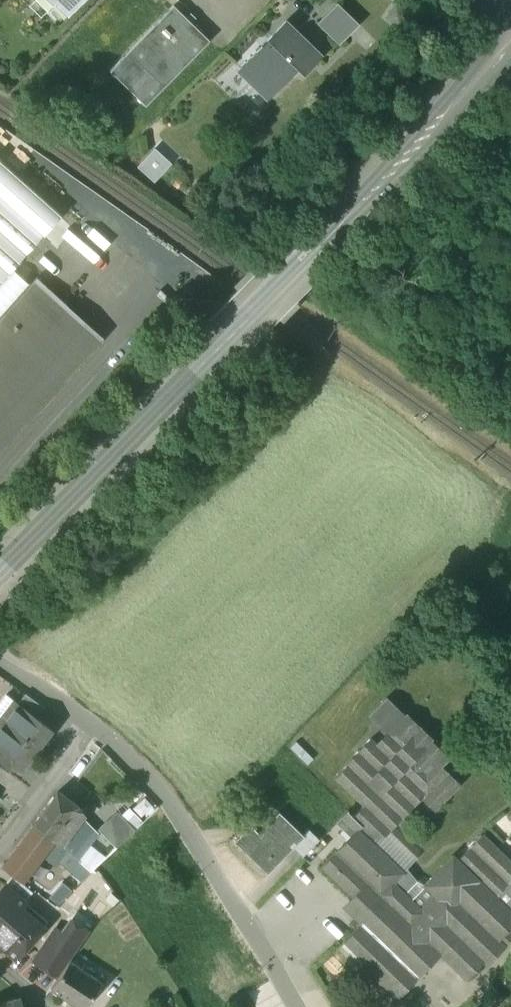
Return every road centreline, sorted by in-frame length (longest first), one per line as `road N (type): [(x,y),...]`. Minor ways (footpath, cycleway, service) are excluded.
road 1 (residential): [(0,569),(510,46)]
road 2 (residential): [(291,1006),(174,814),(114,743),(87,724)]
road 3 (residential): [(0,841),(87,724)]

